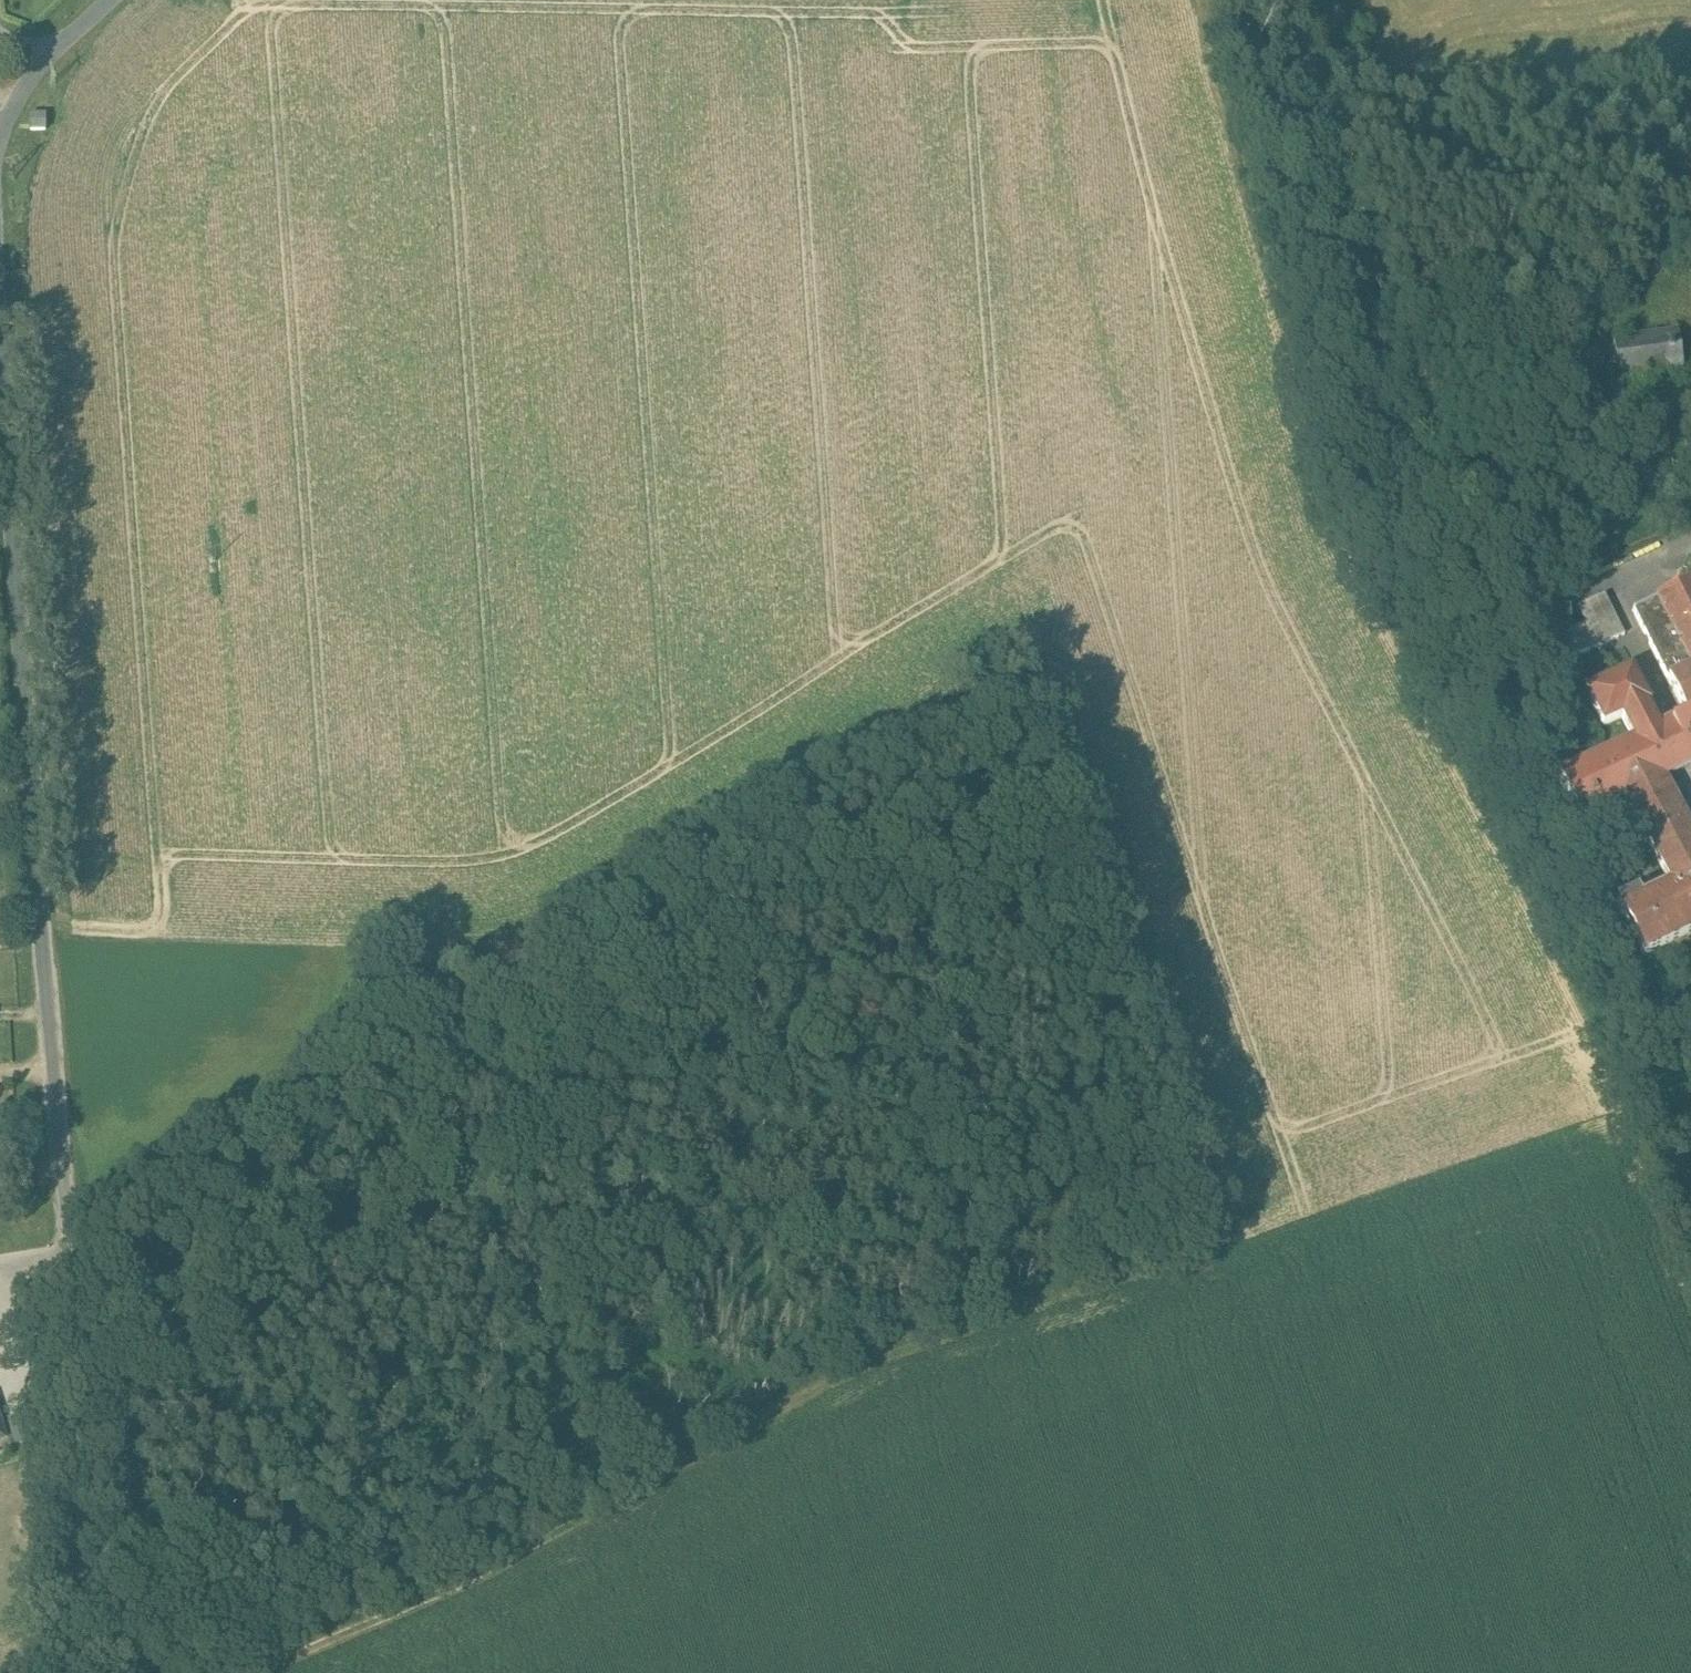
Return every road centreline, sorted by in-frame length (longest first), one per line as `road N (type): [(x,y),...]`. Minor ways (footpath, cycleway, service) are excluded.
road 1 (unclassified): [(98,1672),(0,400)]
road 2 (track): [(234,1672),(393,1618),(562,1536),(855,1368),(1185,1259)]

